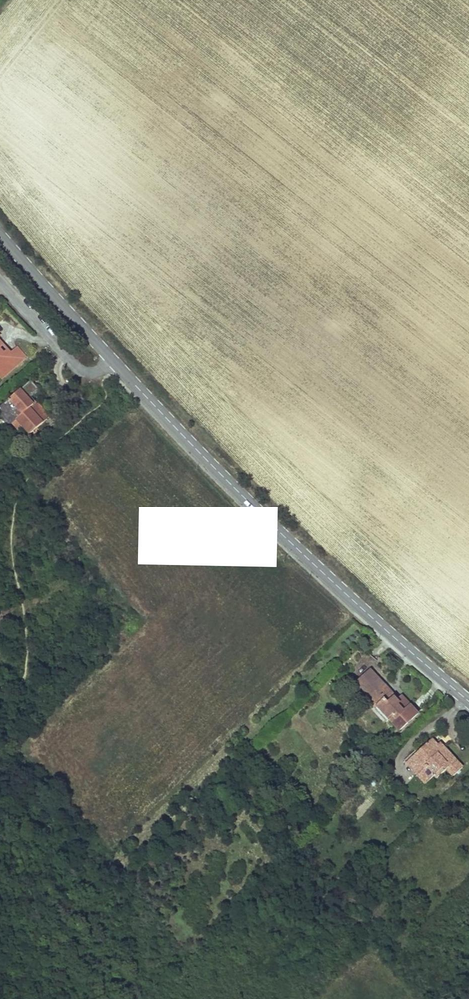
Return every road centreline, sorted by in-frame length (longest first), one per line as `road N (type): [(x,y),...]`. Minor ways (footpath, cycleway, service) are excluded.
road 1 (tertiary): [(0,234),(255,508),(468,702)]

